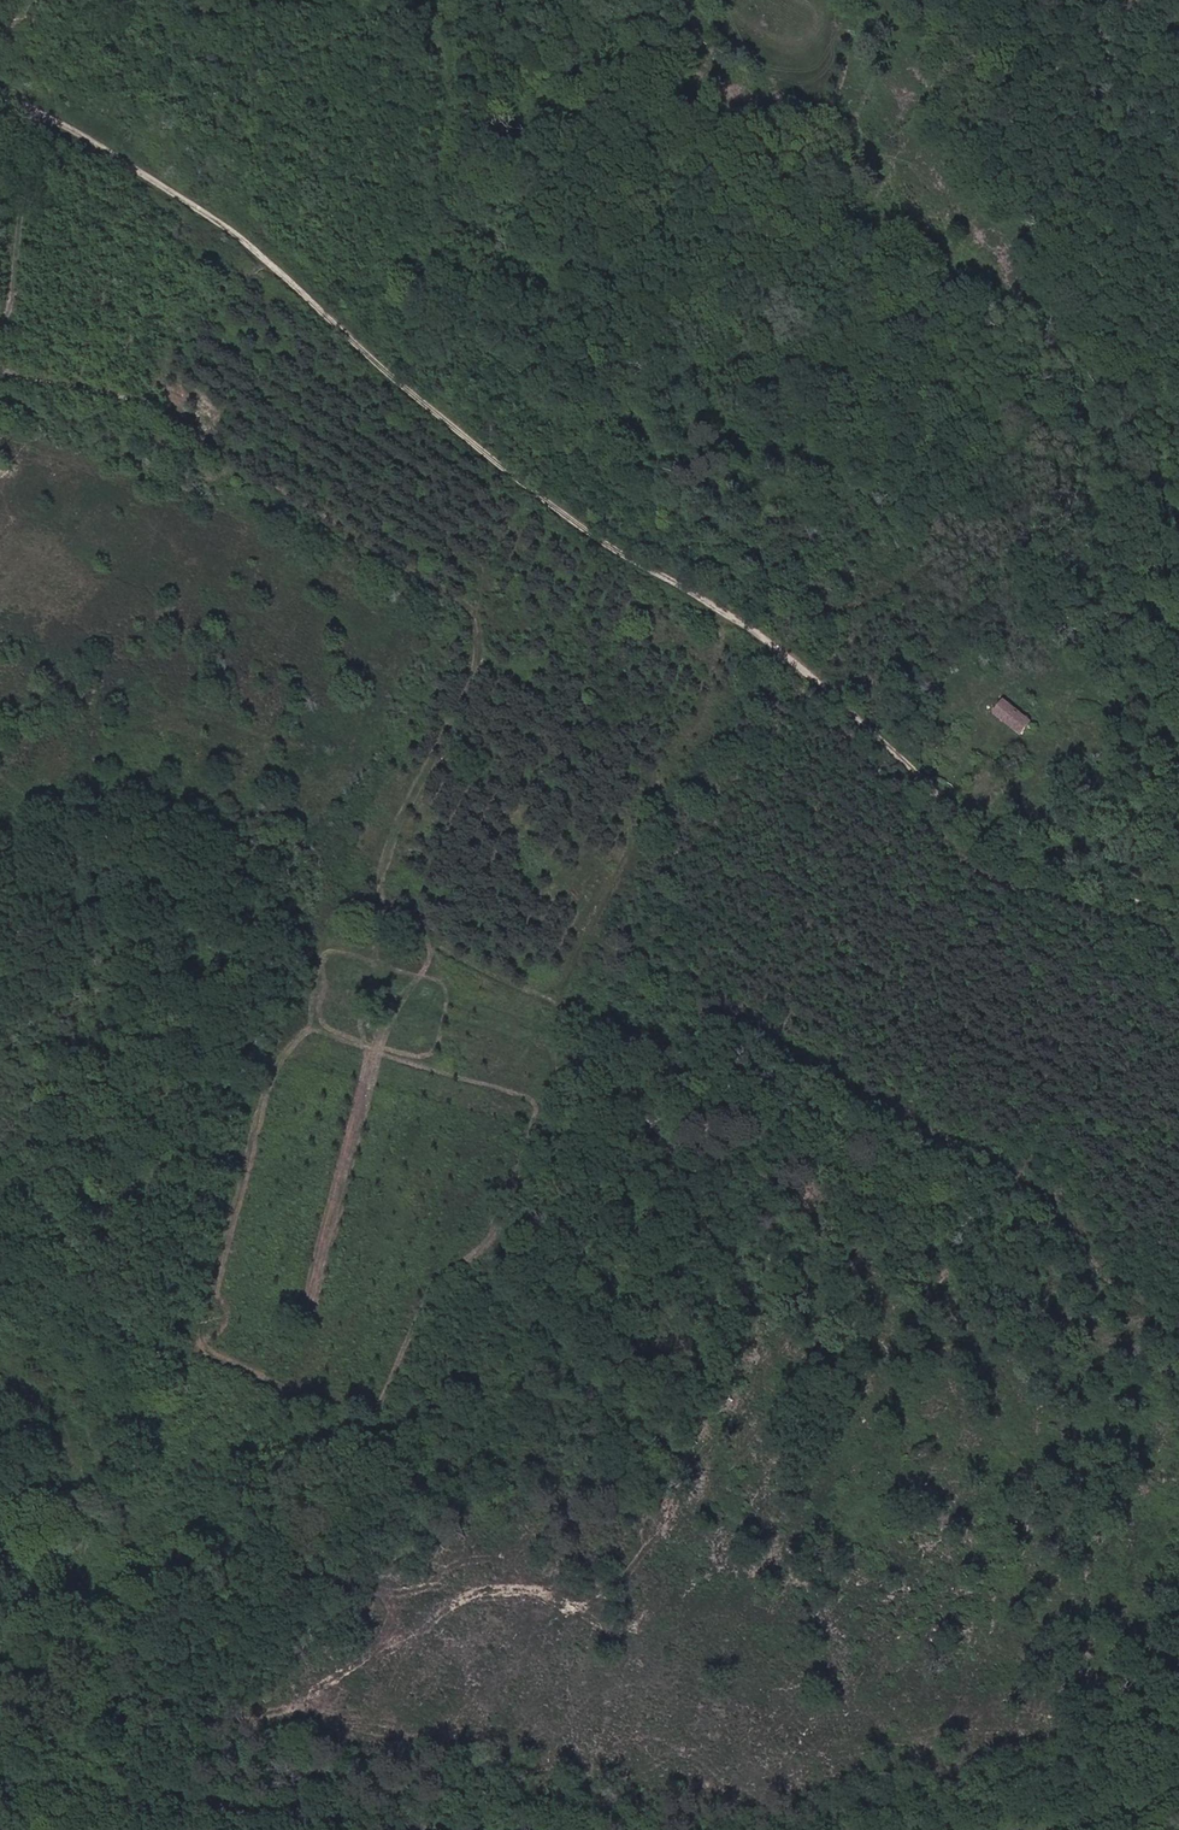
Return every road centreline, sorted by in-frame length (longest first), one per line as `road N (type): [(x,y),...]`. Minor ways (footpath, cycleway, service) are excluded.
road 1 (track): [(0,97),(91,140),(261,251),(392,373),(595,529),(764,643),(1001,842),(1178,922)]

